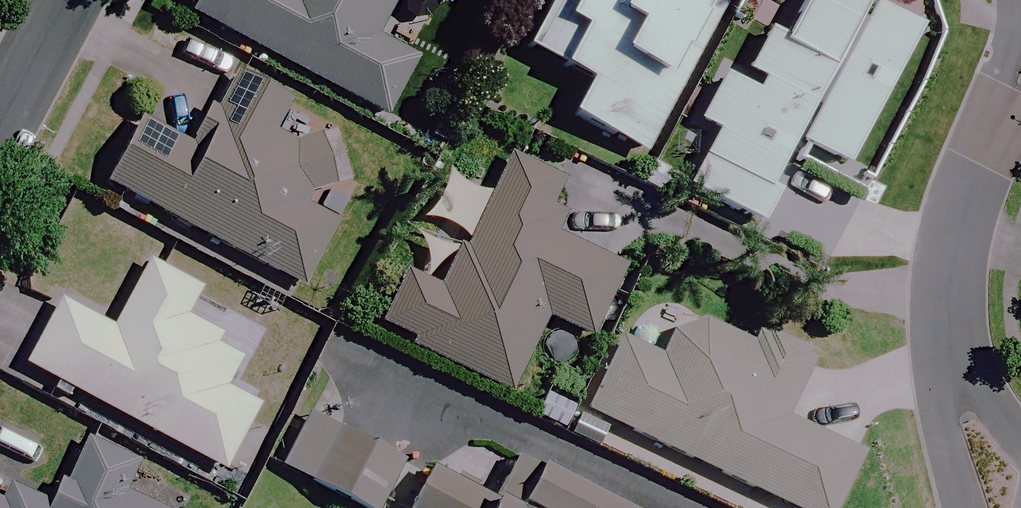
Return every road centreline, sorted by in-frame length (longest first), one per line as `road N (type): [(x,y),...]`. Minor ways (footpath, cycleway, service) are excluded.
road 1 (residential): [(955,286),(939,349),(943,420),(965,507)]
road 2 (residential): [(955,286),(964,223),(1020,71)]
road 3 (tertiary): [(65,0),(0,127)]

